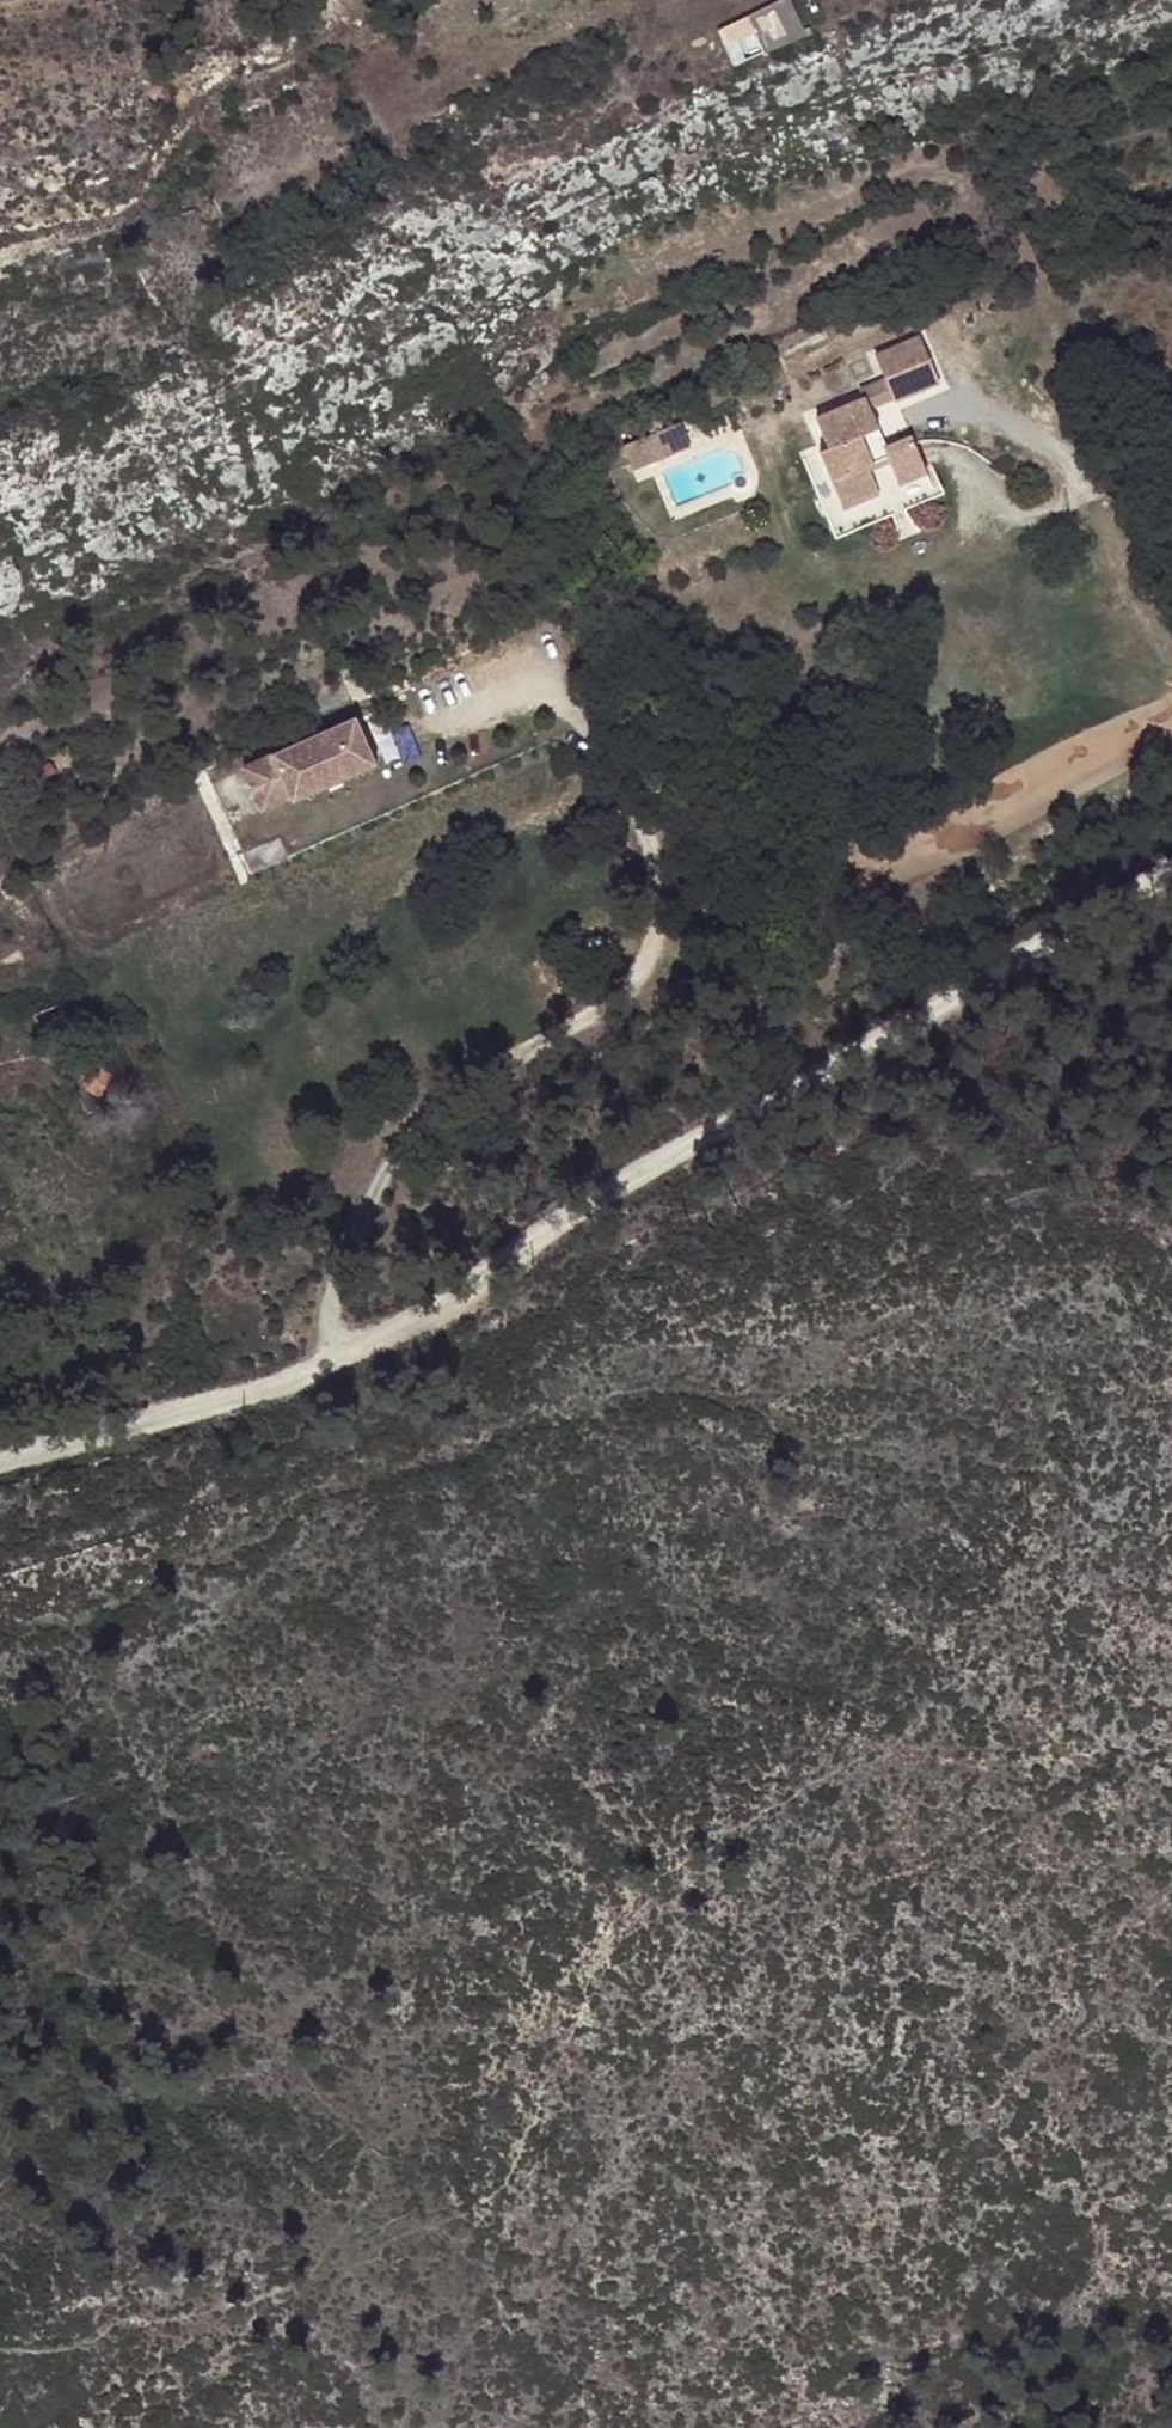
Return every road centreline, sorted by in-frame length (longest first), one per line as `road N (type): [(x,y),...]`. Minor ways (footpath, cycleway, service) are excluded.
road 1 (unclassified): [(0,1458),(442,1312),(540,1251),(624,1173),(1171,880)]

